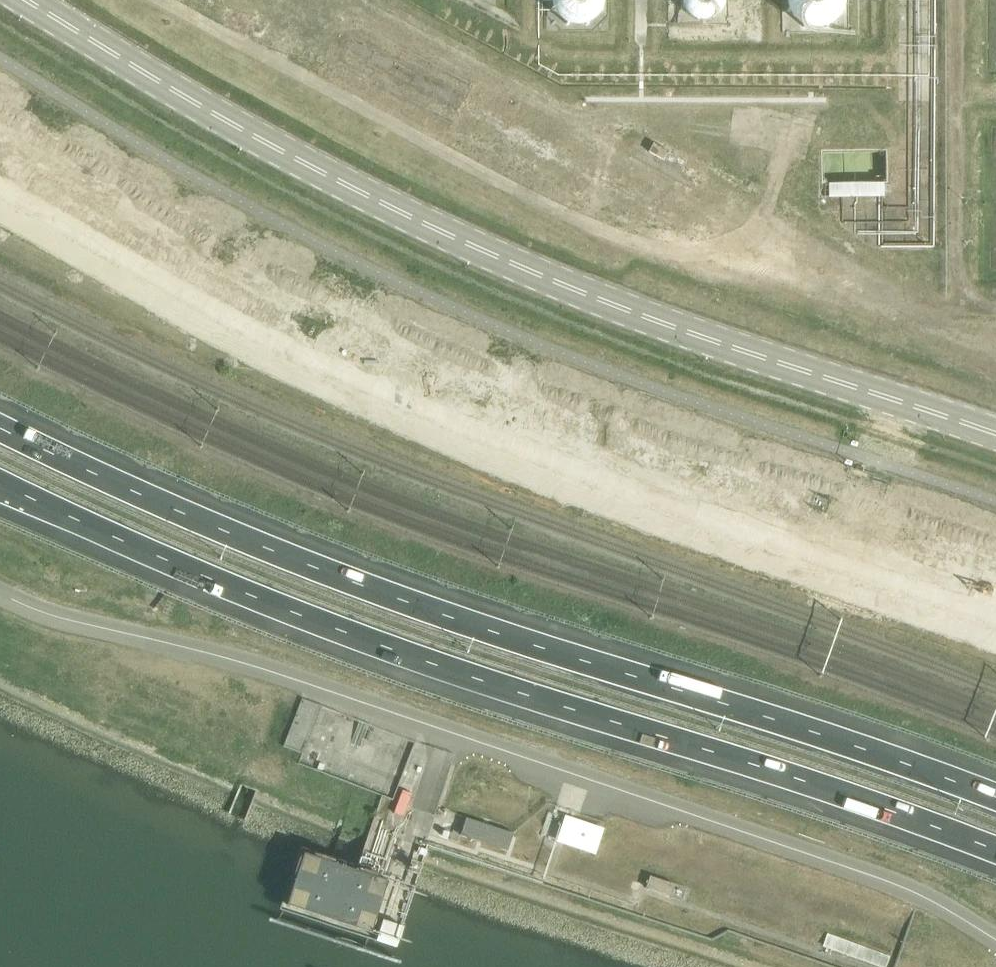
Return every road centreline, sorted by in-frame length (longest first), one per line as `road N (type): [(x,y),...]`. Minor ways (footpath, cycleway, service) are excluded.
road 1 (unclassified): [(995,439),(549,280),(324,175),(30,0)]
road 2 (motorway): [(0,483),(284,610),(995,852)]
road 3 (motorway): [(995,800),(289,562),(0,432)]
road 4 (unclassified): [(995,940),(890,881),(229,659),(38,611),(0,594)]

